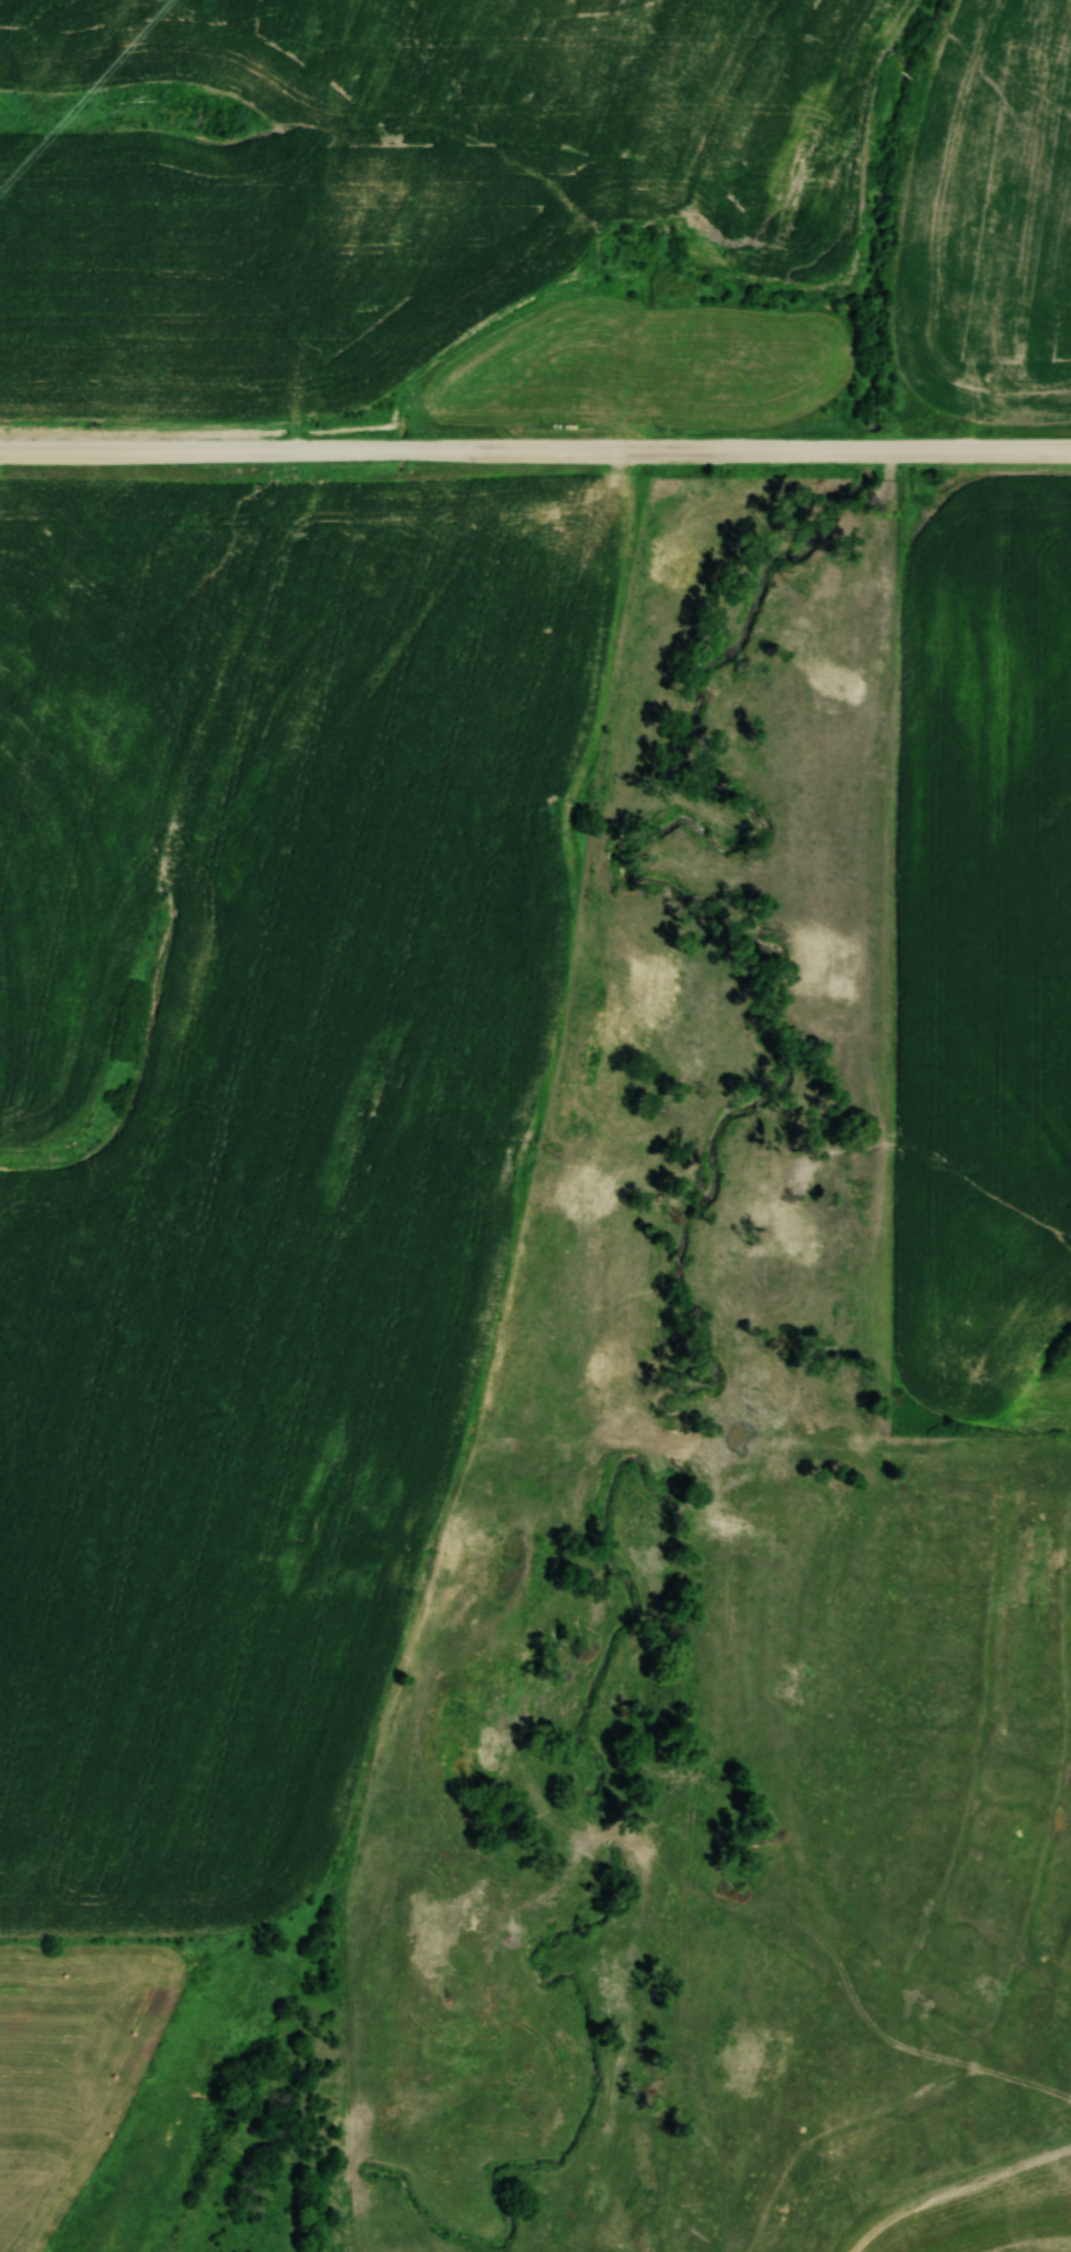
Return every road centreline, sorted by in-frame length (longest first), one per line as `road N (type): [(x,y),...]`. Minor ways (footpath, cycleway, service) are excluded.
road 1 (residential): [(1070,447),(0,445)]

